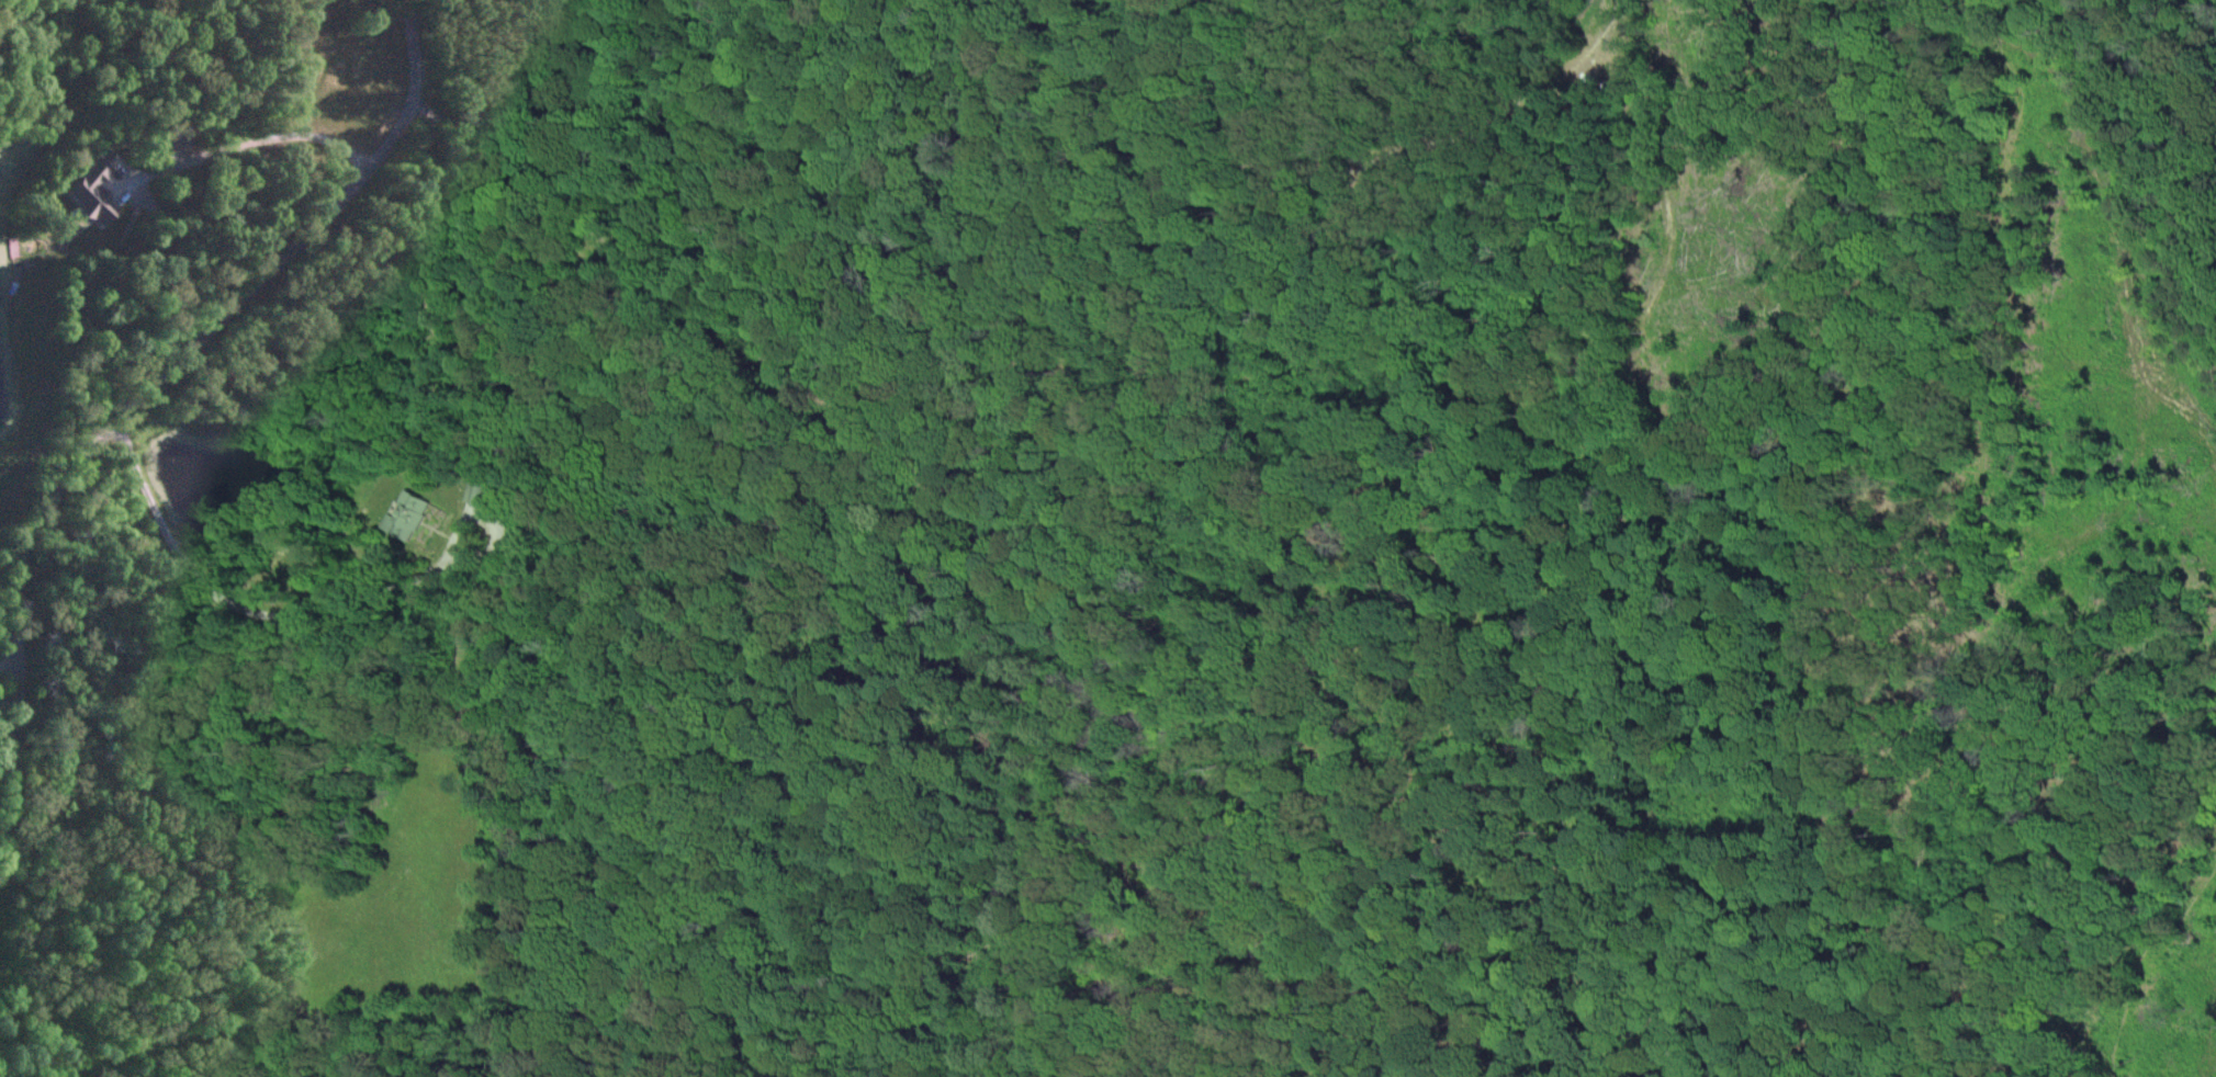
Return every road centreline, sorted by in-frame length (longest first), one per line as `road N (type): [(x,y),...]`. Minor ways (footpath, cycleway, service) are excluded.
road 1 (residential): [(0,828),(21,559),(34,520),(119,416),(349,185),(403,113)]

